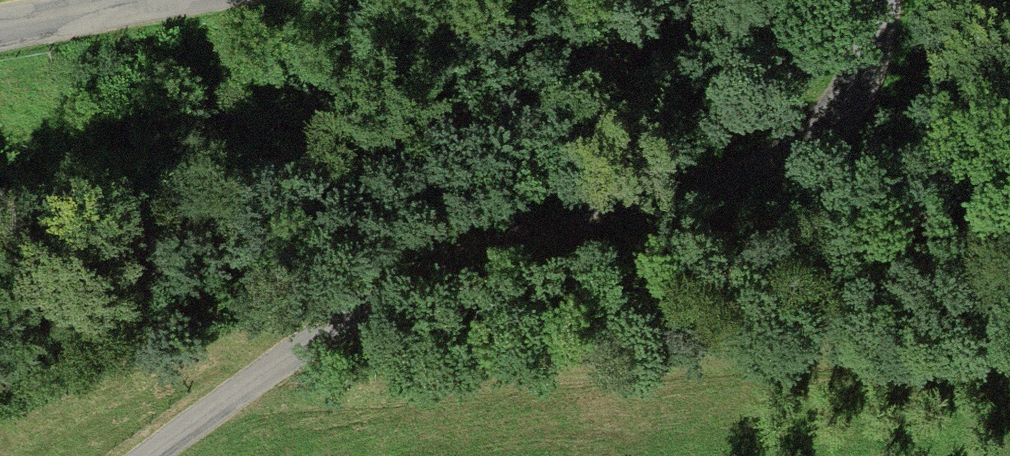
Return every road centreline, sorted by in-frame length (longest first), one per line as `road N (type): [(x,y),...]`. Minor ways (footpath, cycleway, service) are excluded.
road 1 (track): [(862,0),(848,83),(815,135),(772,165),(441,269),(334,323),(146,455)]
road 2 (track): [(225,395),(865,360),(1009,379)]
road 3 (unclassified): [(0,25),(143,0)]

